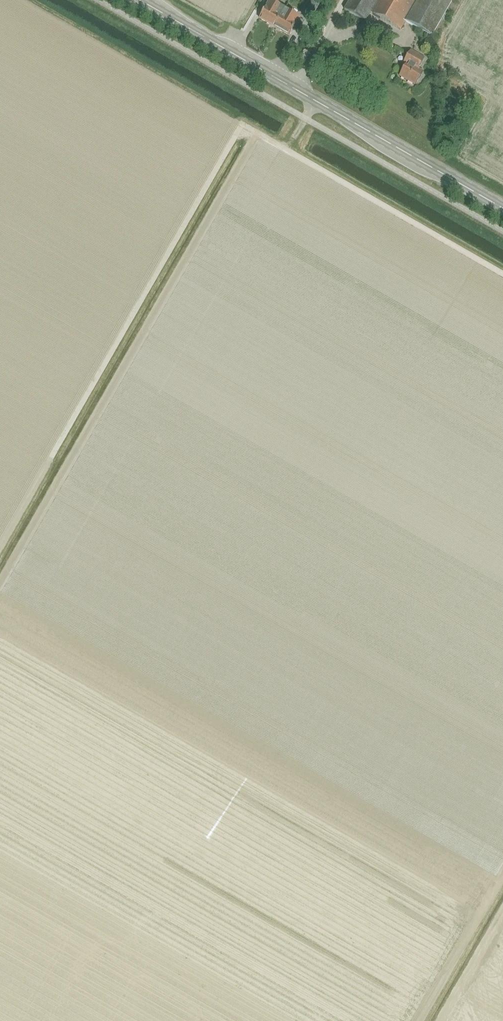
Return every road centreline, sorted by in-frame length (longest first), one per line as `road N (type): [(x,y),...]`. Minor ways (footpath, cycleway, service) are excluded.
road 1 (track): [(502,275),(241,126),(0,544)]
road 2 (primary): [(502,208),(315,100)]
road 3 (primary): [(315,100),(140,0)]

